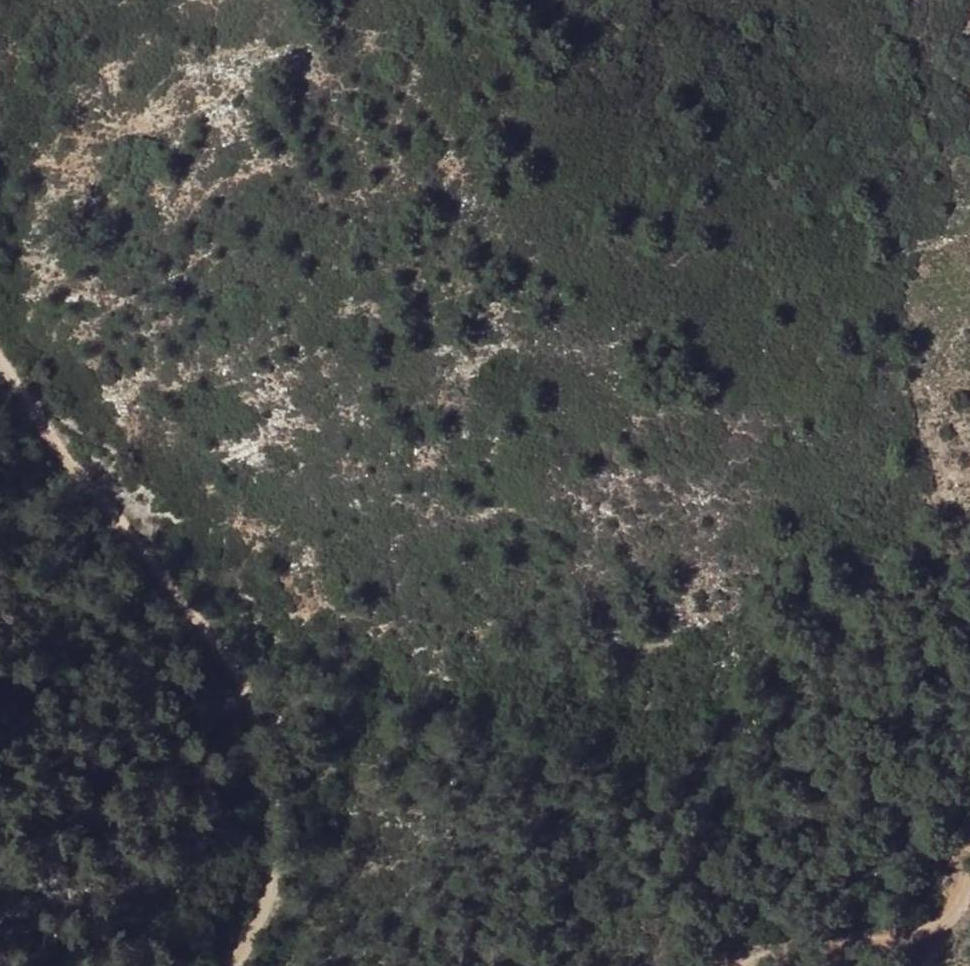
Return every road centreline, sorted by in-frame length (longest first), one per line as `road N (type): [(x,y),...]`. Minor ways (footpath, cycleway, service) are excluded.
road 1 (track): [(0,365),(217,646),(255,718),(270,859),(253,935),(235,965)]
road 2 (track): [(747,965),(777,953),(940,930),(963,894),(969,862)]

